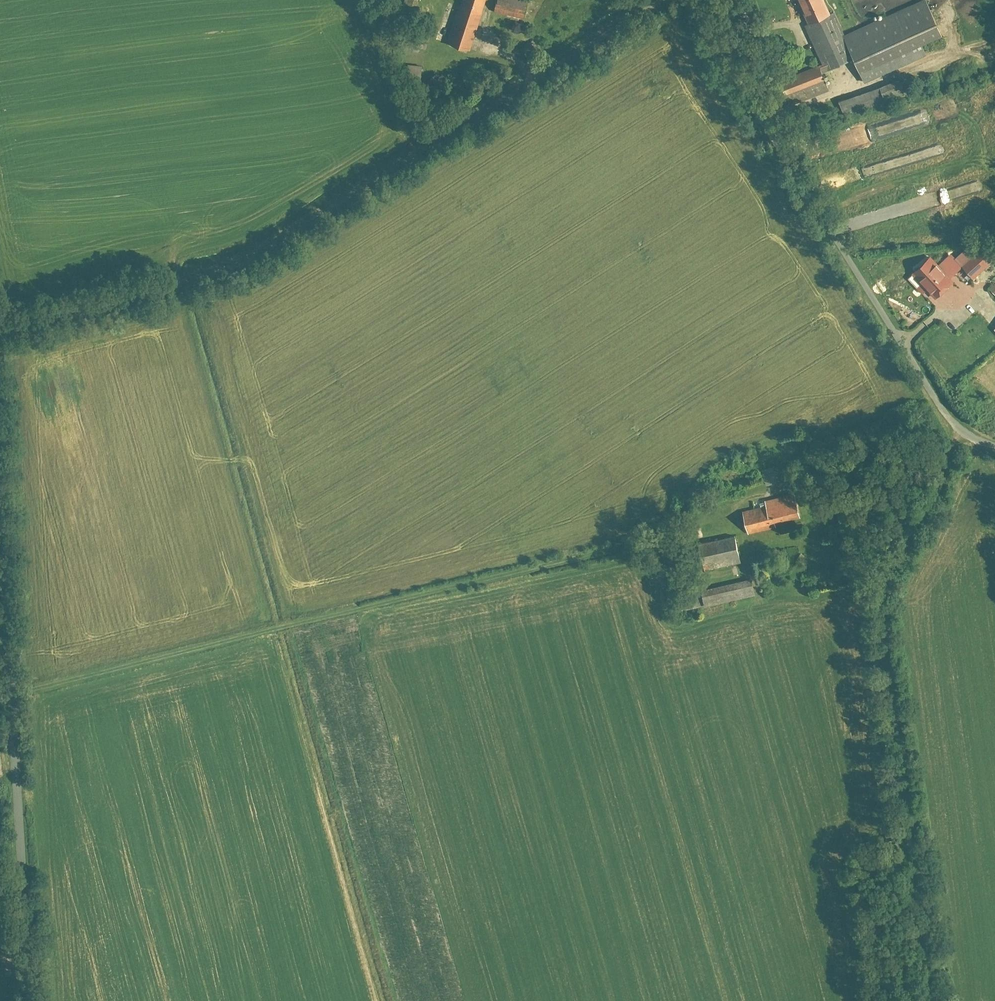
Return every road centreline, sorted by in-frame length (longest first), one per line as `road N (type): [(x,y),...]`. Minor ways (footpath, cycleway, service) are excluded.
road 1 (track): [(12,688),(697,525),(771,495)]
road 2 (unclassified): [(0,324),(191,276),(317,216),(657,0)]
road 3 (track): [(964,436),(892,561),(939,1000)]
road 4 (unclassified): [(28,1000),(0,429)]
road 5 (unclassified): [(687,0),(957,434),(994,448)]

